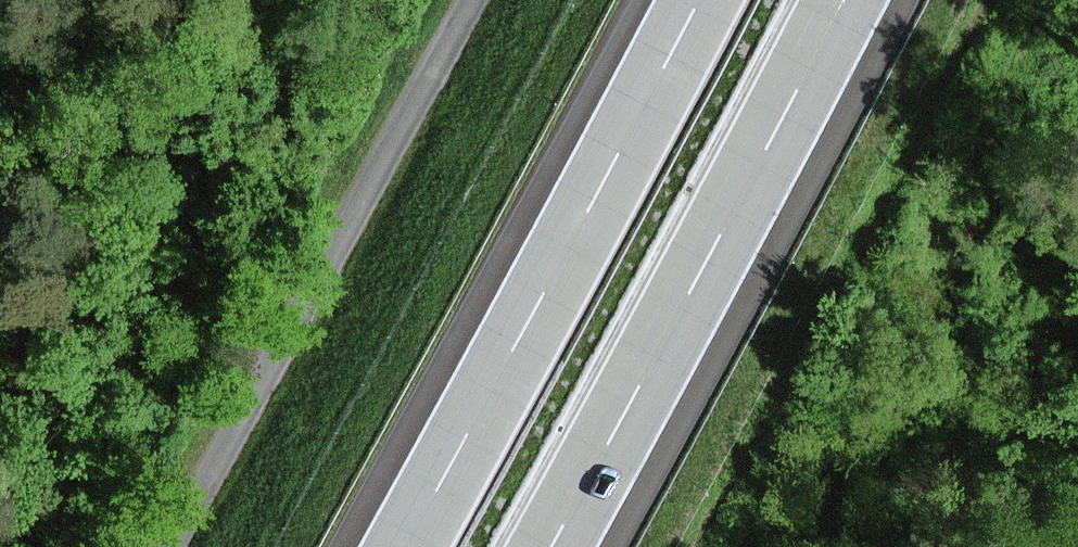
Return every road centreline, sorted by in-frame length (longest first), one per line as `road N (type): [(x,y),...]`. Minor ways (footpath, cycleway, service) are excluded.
road 1 (track): [(168,546),(468,0)]
road 2 (motorway): [(698,0),(399,546)]
road 3 (motorway): [(558,546),(853,0)]

